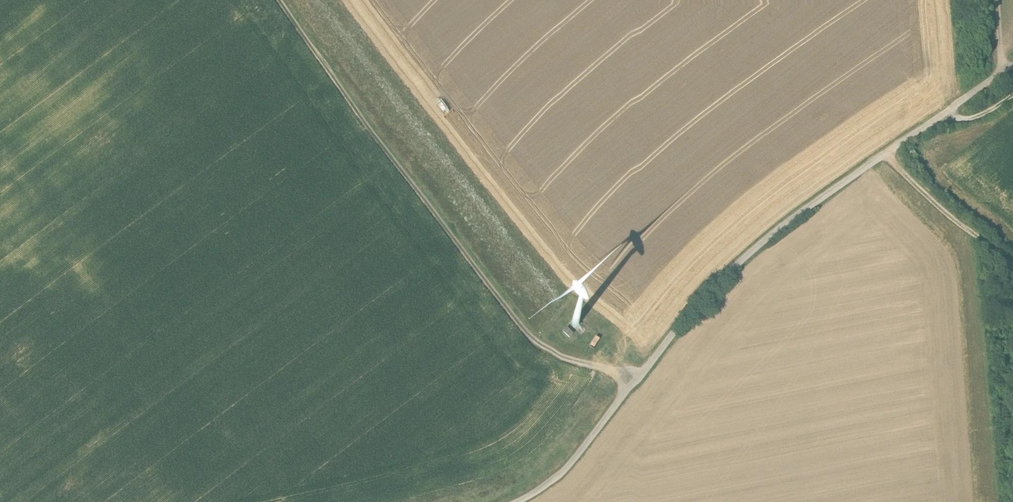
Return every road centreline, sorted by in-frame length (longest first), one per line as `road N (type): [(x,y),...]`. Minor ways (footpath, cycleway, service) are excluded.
road 1 (unclassified): [(529,501),(556,485),(746,255),(1012,66)]
road 2 (track): [(634,384),(551,359),(524,339),(277,0)]
road 3 (track): [(1012,269),(891,149)]

